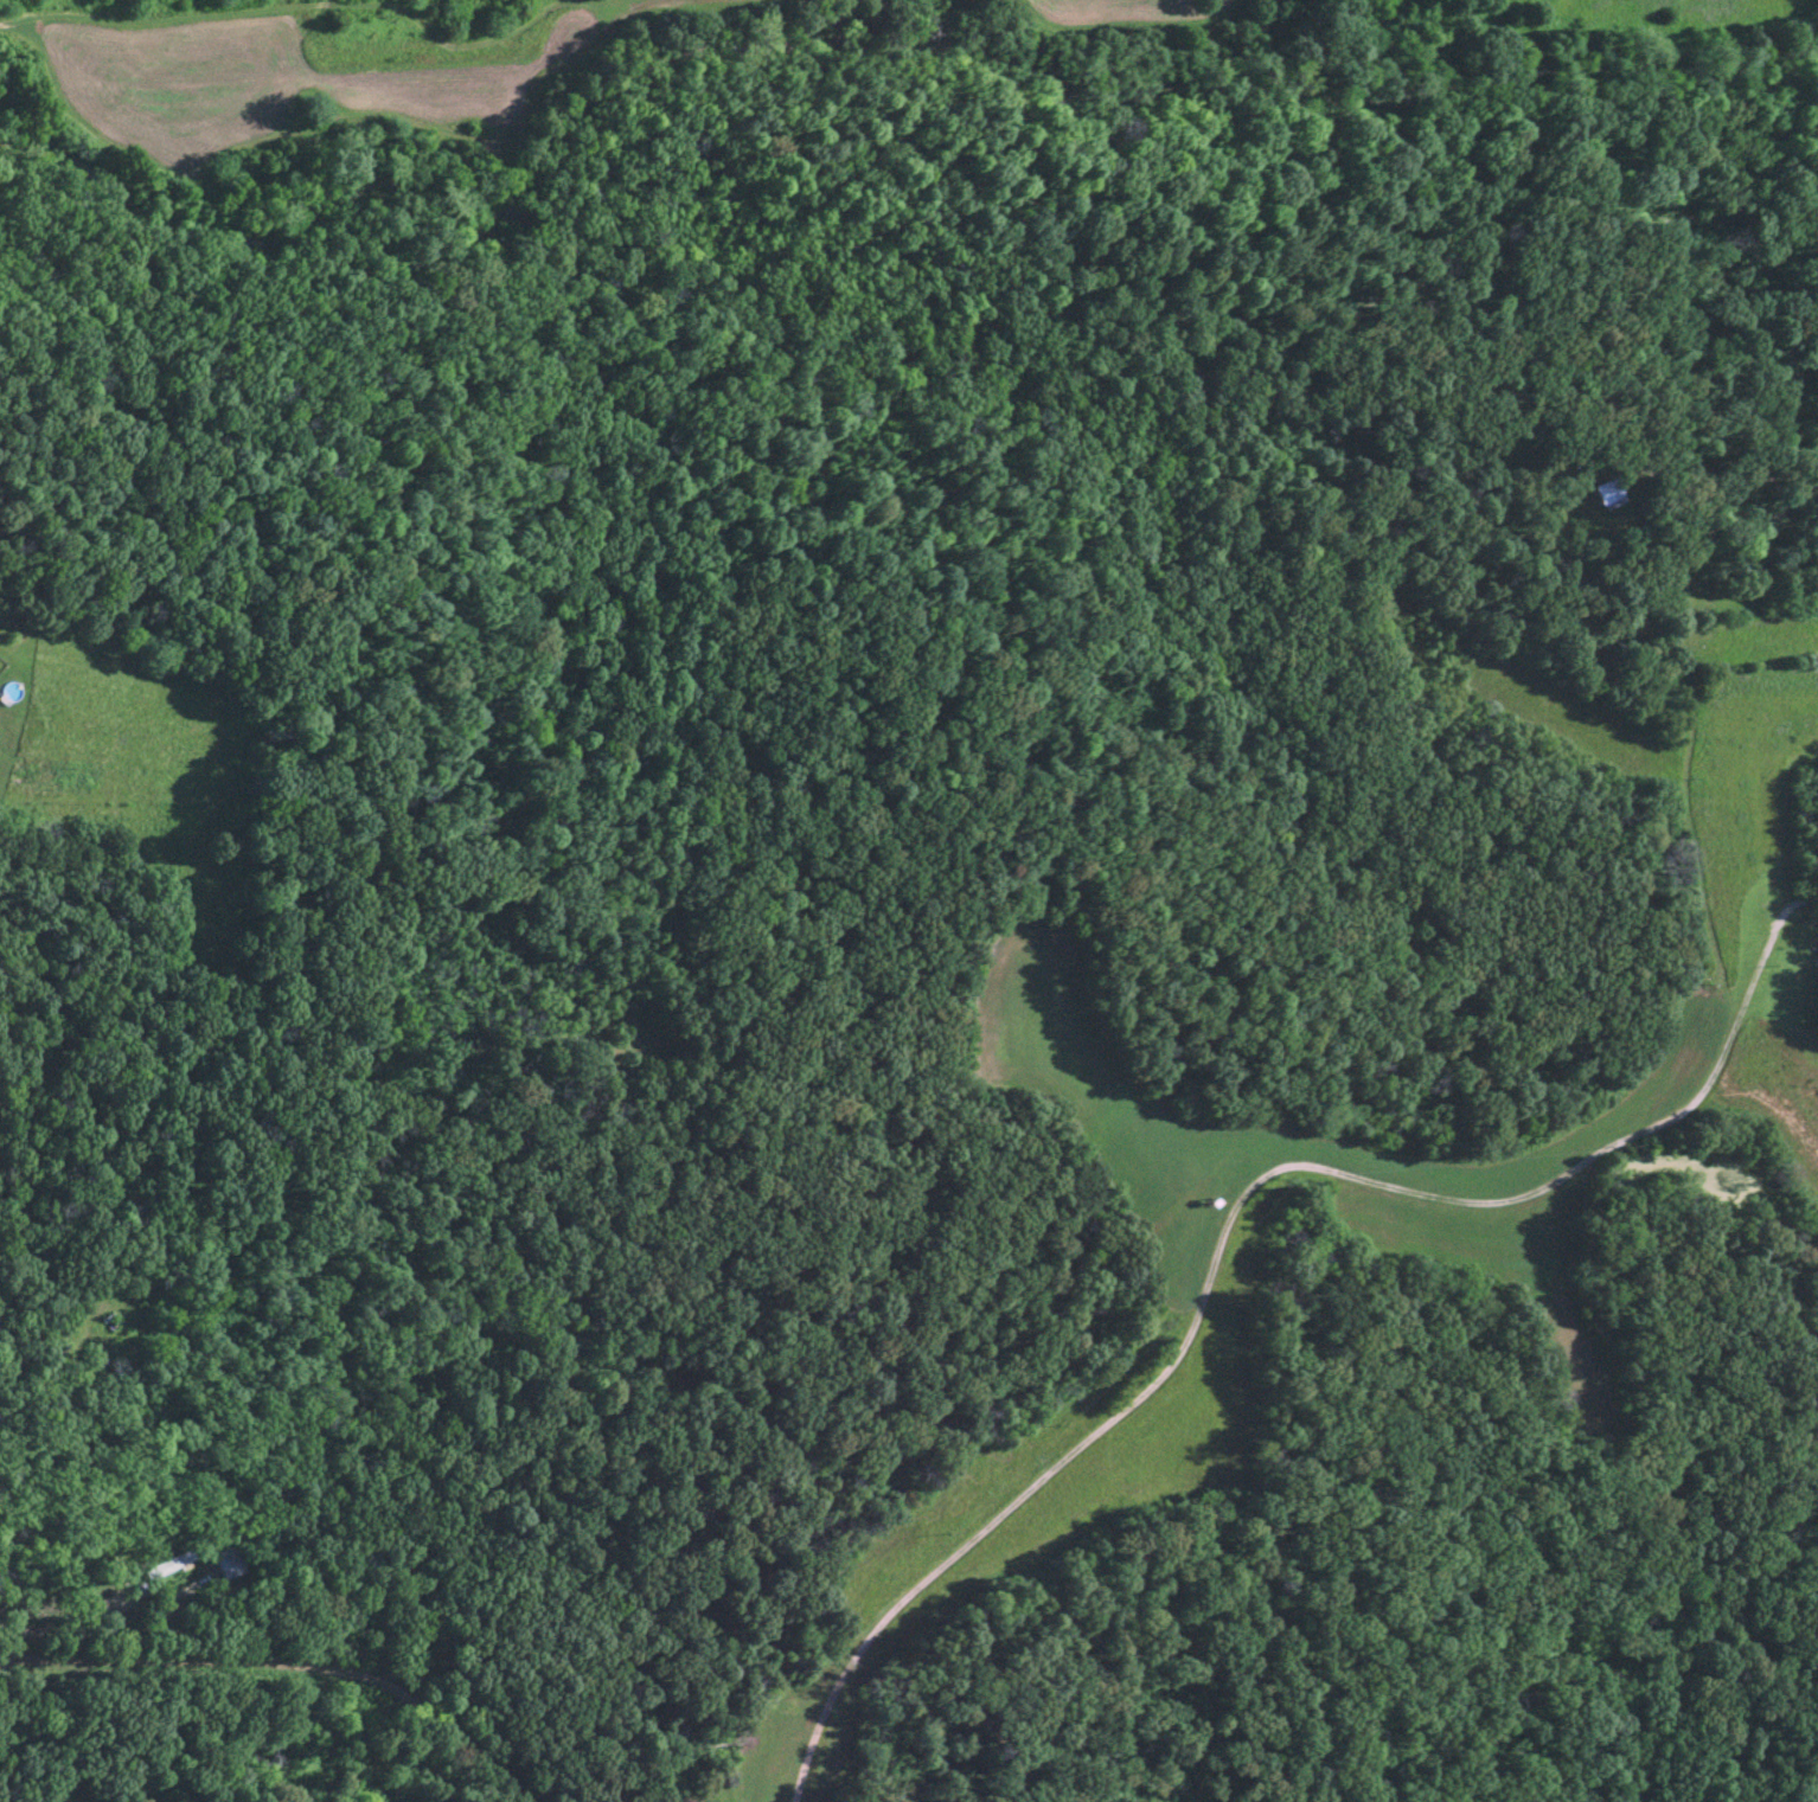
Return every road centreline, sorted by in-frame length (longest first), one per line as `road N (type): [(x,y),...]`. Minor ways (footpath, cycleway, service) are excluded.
road 1 (residential): [(1817,899),(1800,894),(1777,915),(1708,1083),(1667,1124),(1504,1197),(1462,1200),(1294,1165),(1243,1193),(1167,1362),(876,1628),(815,1726),(789,1801)]
road 2 (residential): [(521,1801),(421,1712),(364,1681),(0,1665)]

